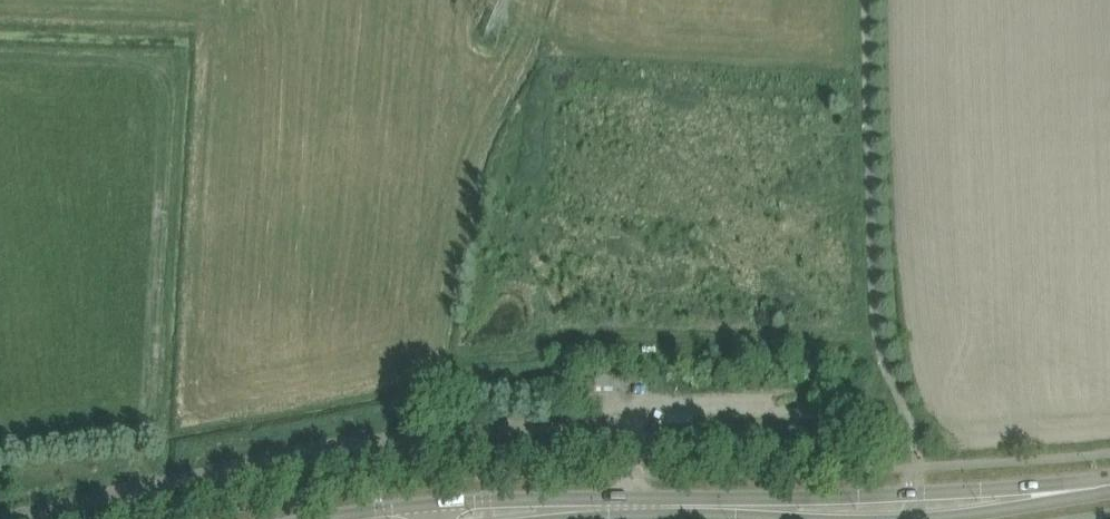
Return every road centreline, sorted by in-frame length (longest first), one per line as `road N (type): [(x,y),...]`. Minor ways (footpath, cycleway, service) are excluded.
road 1 (tertiary): [(1109,480),(431,501)]
road 2 (tertiary): [(565,518),(790,518)]
road 3 (tertiary): [(933,518),(1109,489)]
road 4 (tertiary): [(431,501),(291,518)]

